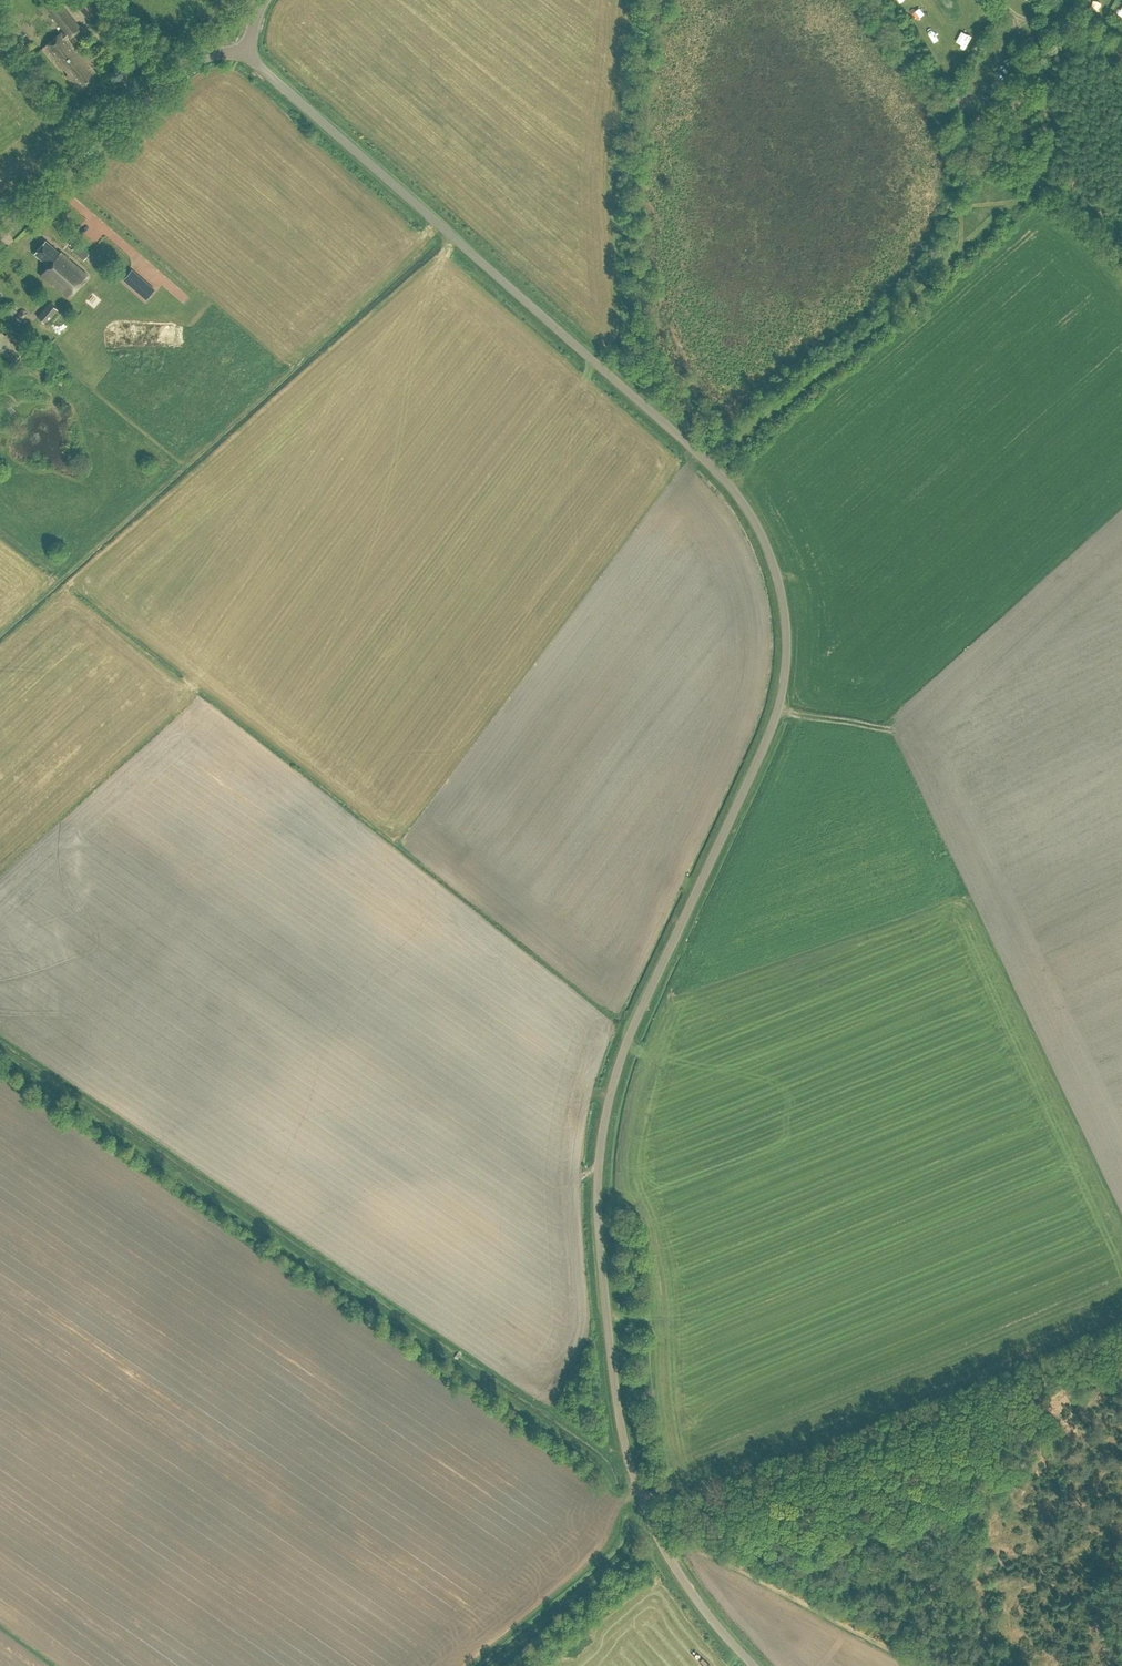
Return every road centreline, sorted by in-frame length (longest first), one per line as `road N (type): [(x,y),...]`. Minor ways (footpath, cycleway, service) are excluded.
road 1 (unclassified): [(756,1665),(714,1622),(647,1516),(612,1369),(598,1192),(601,1133),(624,1044),(764,743),(784,683),(777,576),(737,493),(695,450),(246,53)]
road 2 (tertiary): [(0,233),(190,61),(246,53)]
road 3 (track): [(921,1665),(690,1545),(658,1538)]

